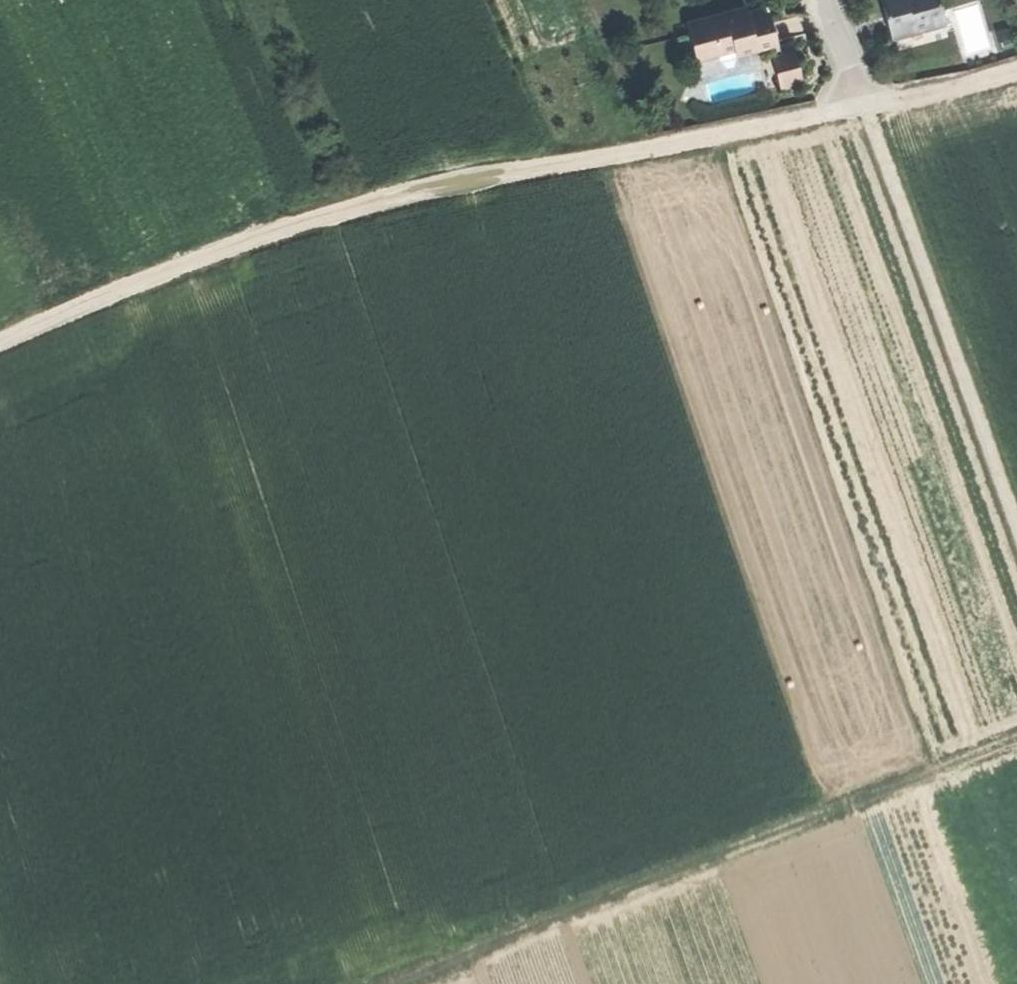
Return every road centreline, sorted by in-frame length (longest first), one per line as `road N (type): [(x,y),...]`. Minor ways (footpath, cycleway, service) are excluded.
road 1 (unclassified): [(0,344),(152,277),(365,204),(862,105)]
road 2 (track): [(361,983),(1016,731)]
road 3 (track): [(862,105),(1016,503)]
road 4 (unclassified): [(862,105),(1016,69)]

